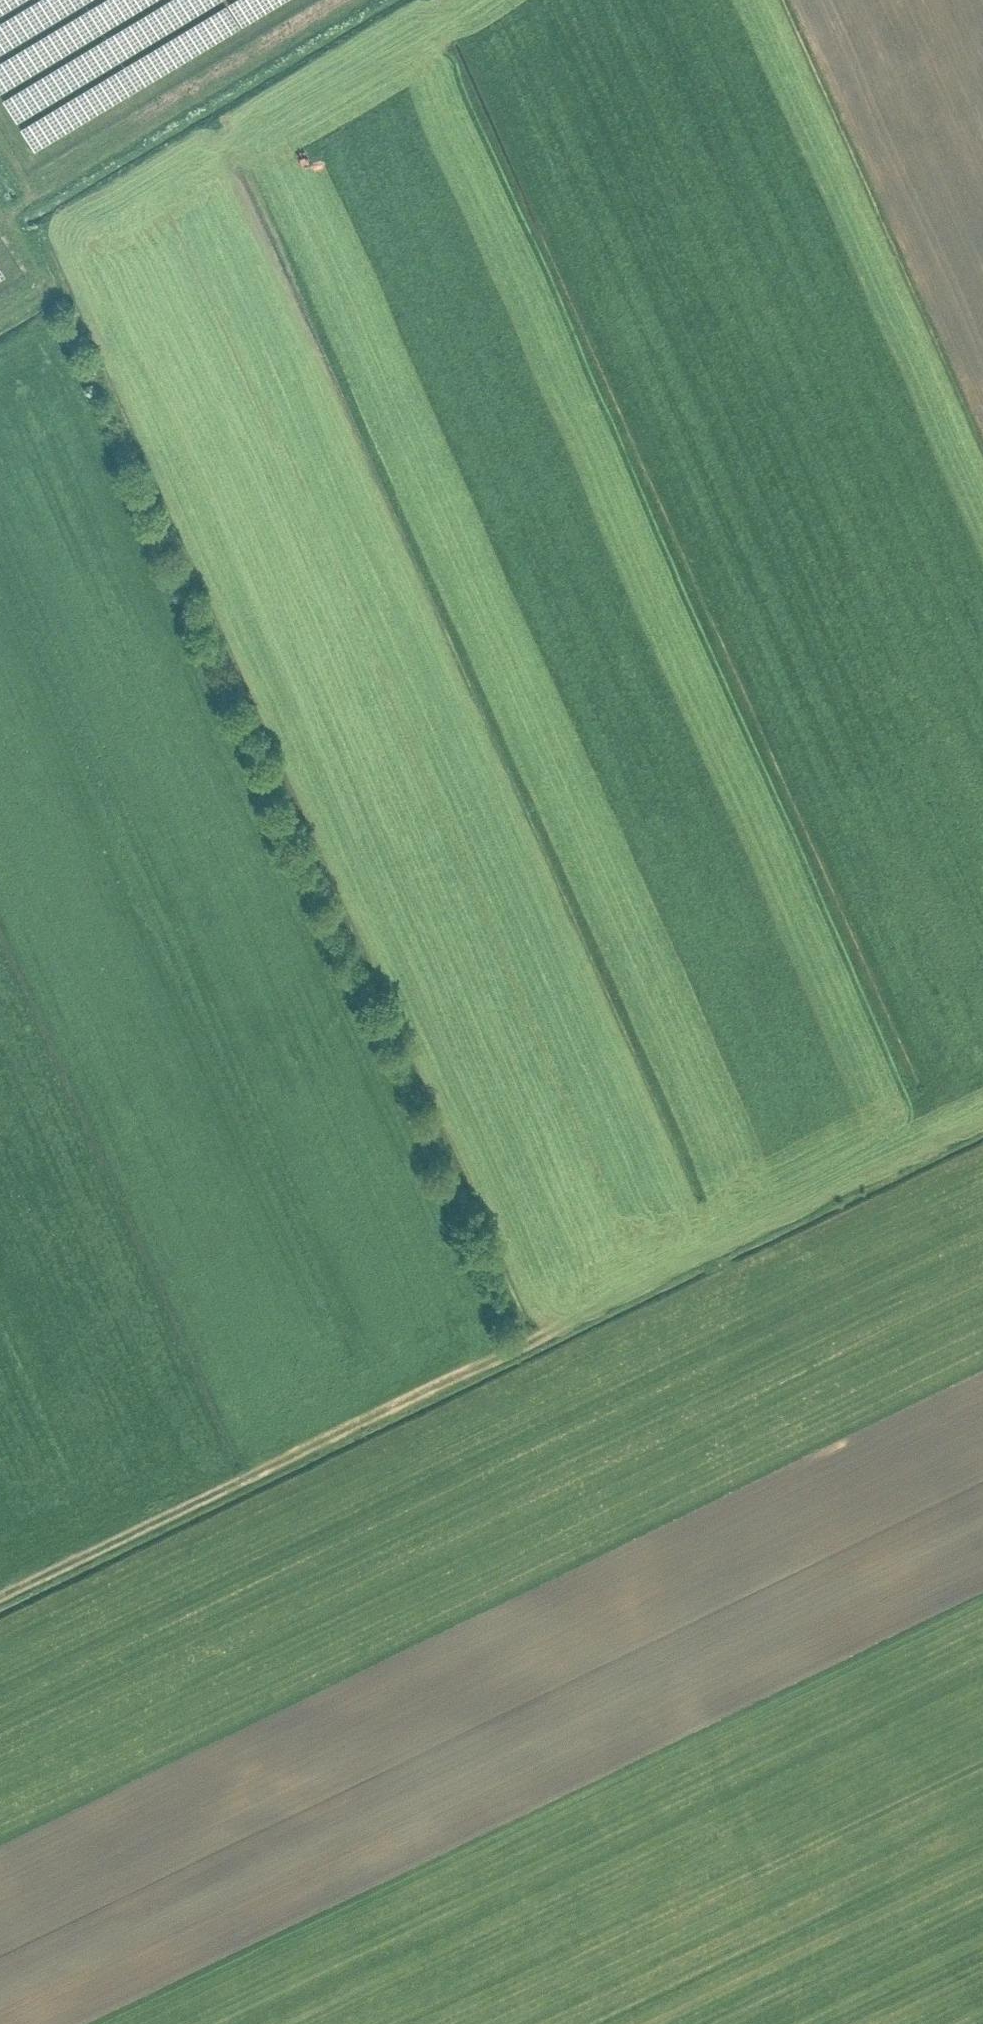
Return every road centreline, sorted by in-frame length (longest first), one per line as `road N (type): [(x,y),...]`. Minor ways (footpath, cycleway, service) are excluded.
road 1 (track): [(0,1598),(712,1257)]

